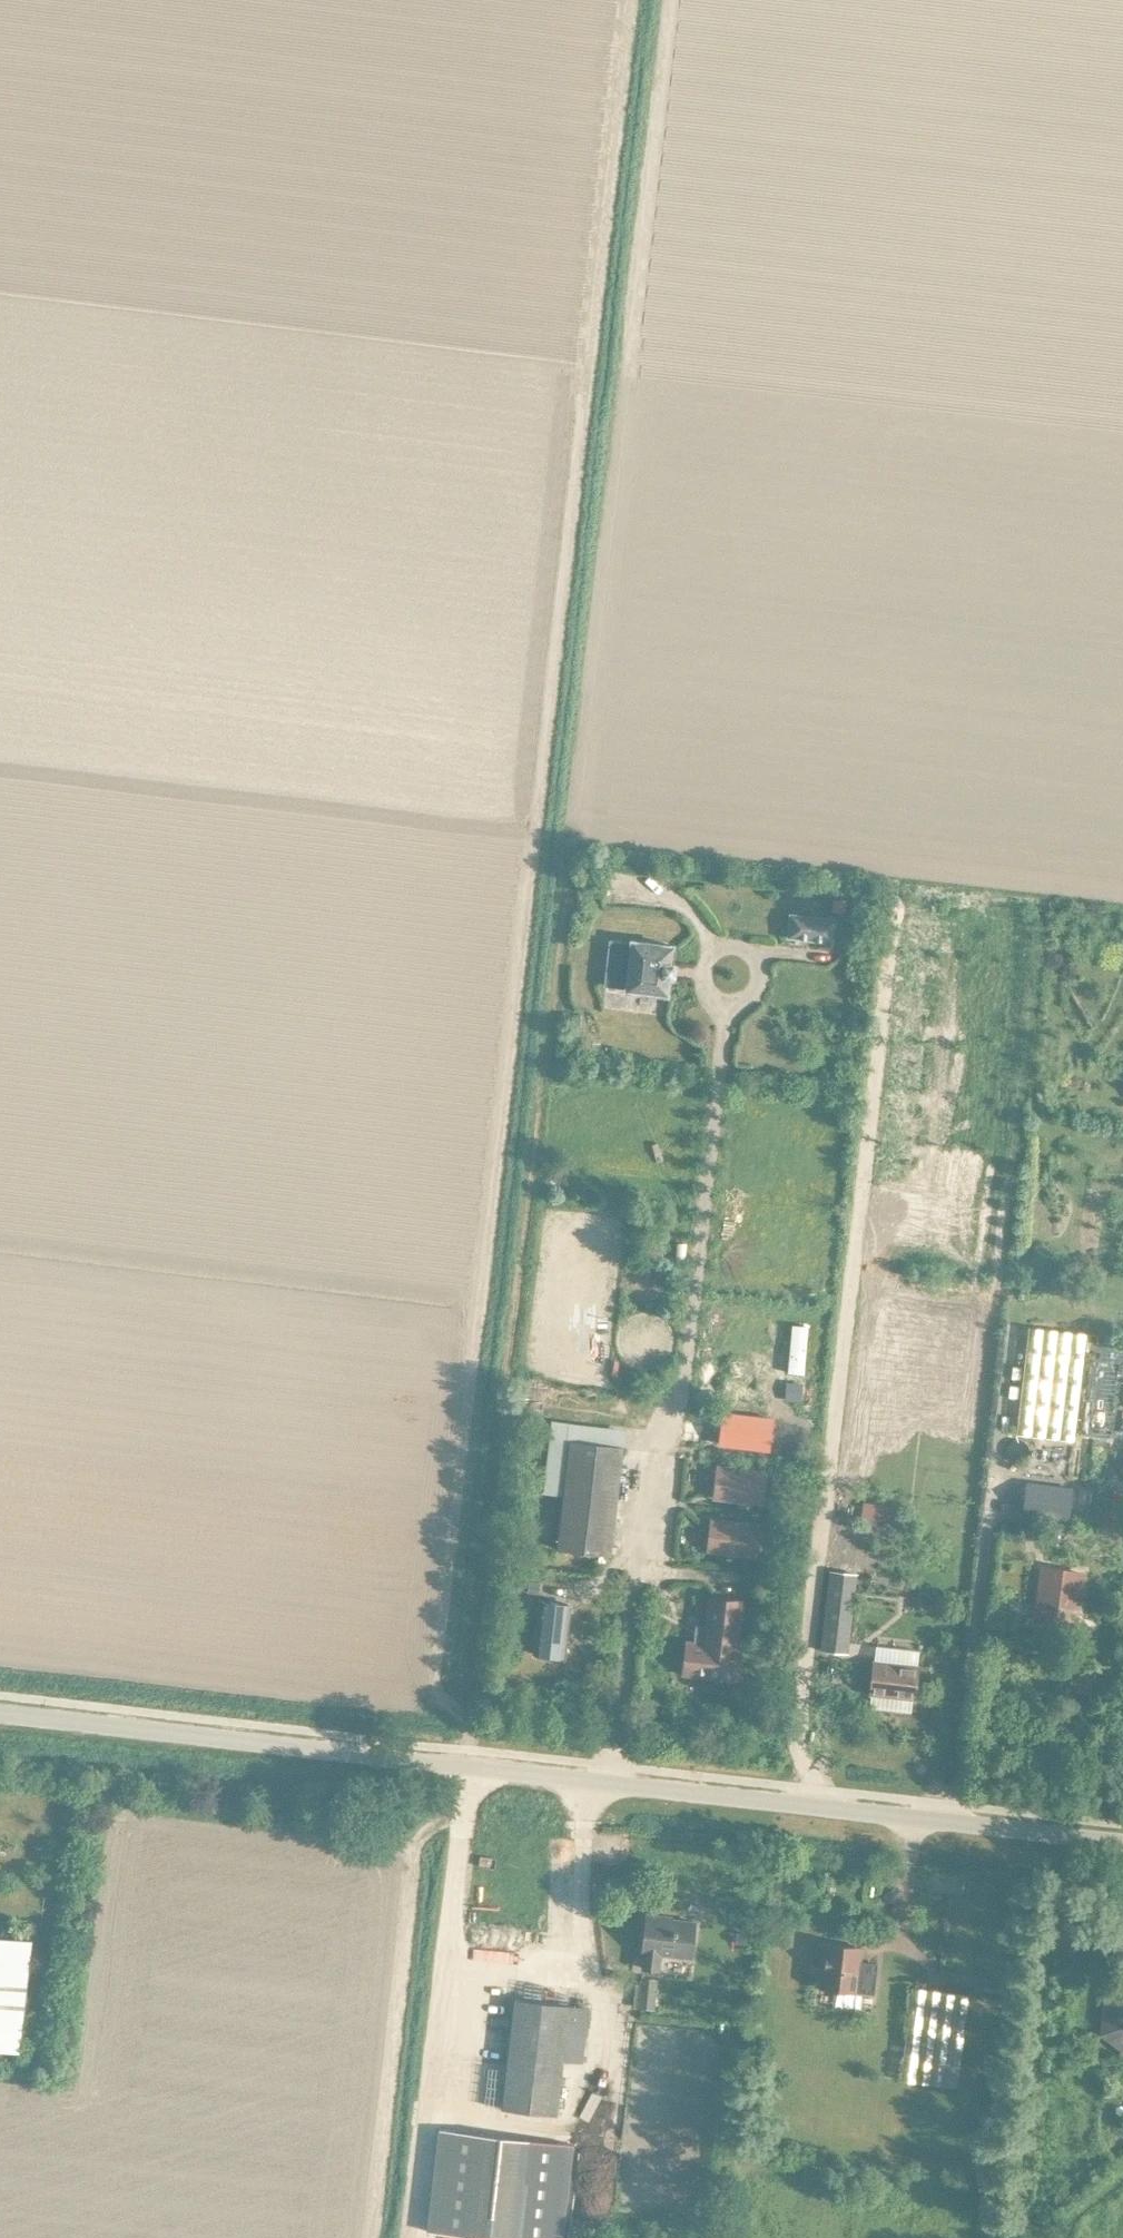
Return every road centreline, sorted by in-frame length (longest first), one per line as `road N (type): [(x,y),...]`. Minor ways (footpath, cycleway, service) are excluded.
road 1 (unclassified): [(1122,1852),(0,1719)]

